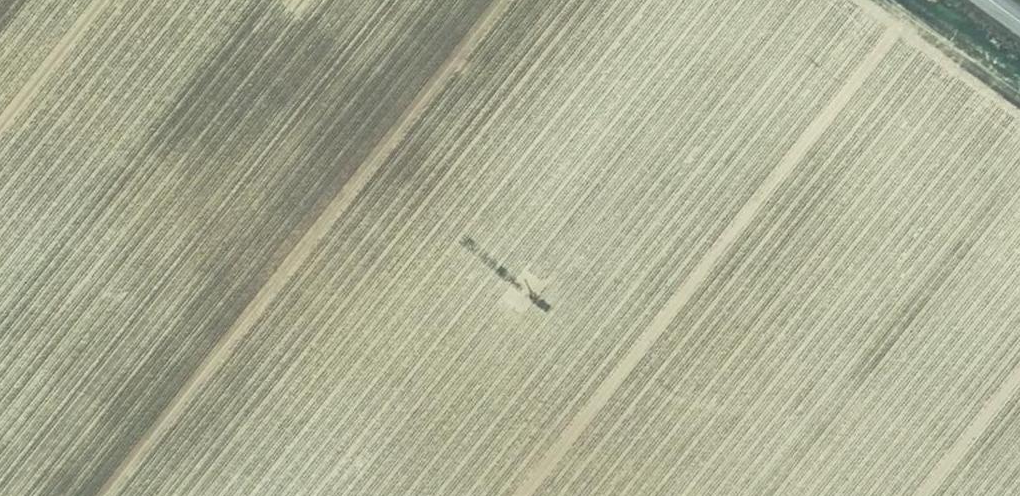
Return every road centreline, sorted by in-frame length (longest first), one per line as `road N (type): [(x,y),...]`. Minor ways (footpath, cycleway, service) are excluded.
road 1 (track): [(1019,83),(911,0)]

